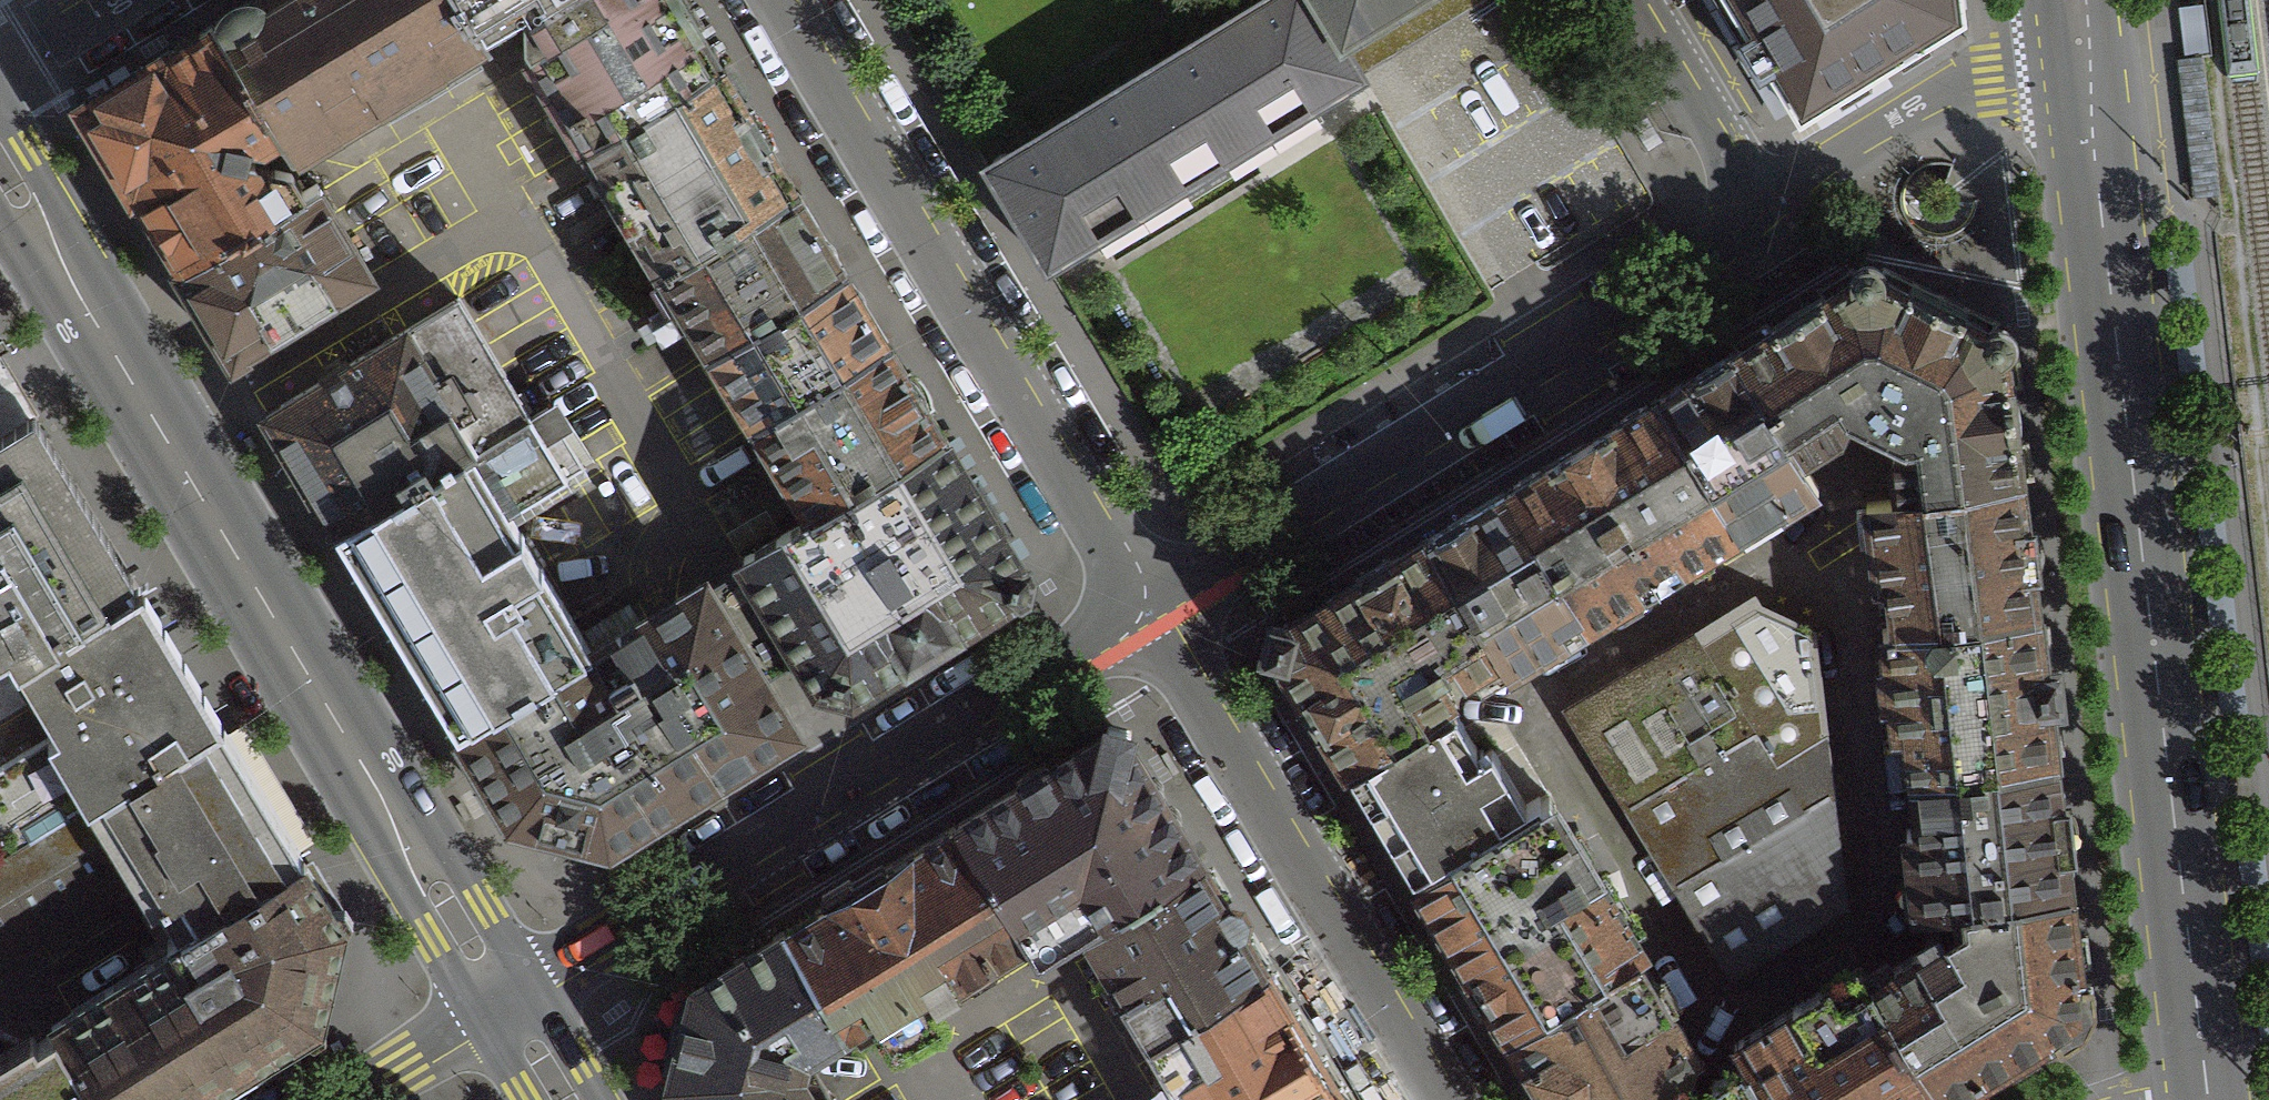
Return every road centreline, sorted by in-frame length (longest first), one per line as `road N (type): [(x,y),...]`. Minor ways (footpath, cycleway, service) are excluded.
road 1 (secondary): [(2209,1099),(2075,59)]
road 2 (tertiary): [(510,1007),(0,170)]
road 3 (residential): [(1148,621),(510,1007)]
road 4 (residential): [(1785,235),(1148,621)]
road 5 (residential): [(775,0),(1148,621)]
road 6 (residential): [(1148,621),(1442,1099)]
road 7 (residential): [(2075,59),(1960,93),(1826,183),(1785,235)]
road 8 (residential): [(1640,0),(1785,235)]
road 9 (residential): [(510,1007),(357,1099)]
road 10 (residential): [(0,73),(128,0)]

